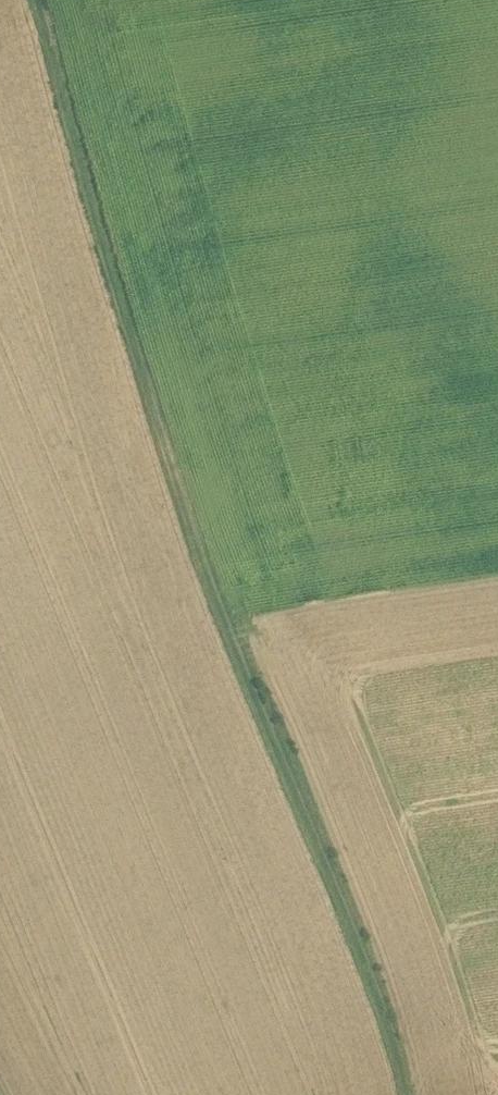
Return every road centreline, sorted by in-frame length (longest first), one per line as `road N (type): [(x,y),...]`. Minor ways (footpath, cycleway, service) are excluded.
road 1 (track): [(35,0),(222,620),(392,1033),(405,1094)]

